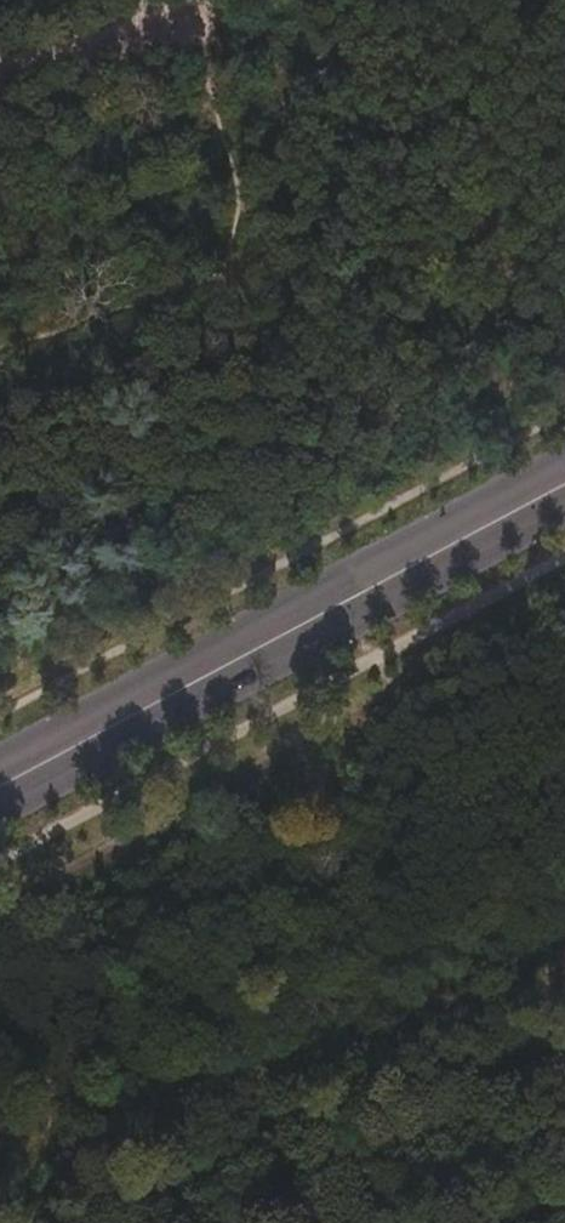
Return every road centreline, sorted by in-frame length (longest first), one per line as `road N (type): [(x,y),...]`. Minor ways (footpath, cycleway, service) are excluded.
road 1 (primary): [(564,490),(205,684)]
road 2 (primary): [(0,814),(81,772),(205,684)]
road 3 (primary): [(205,684),(53,737),(0,764)]

